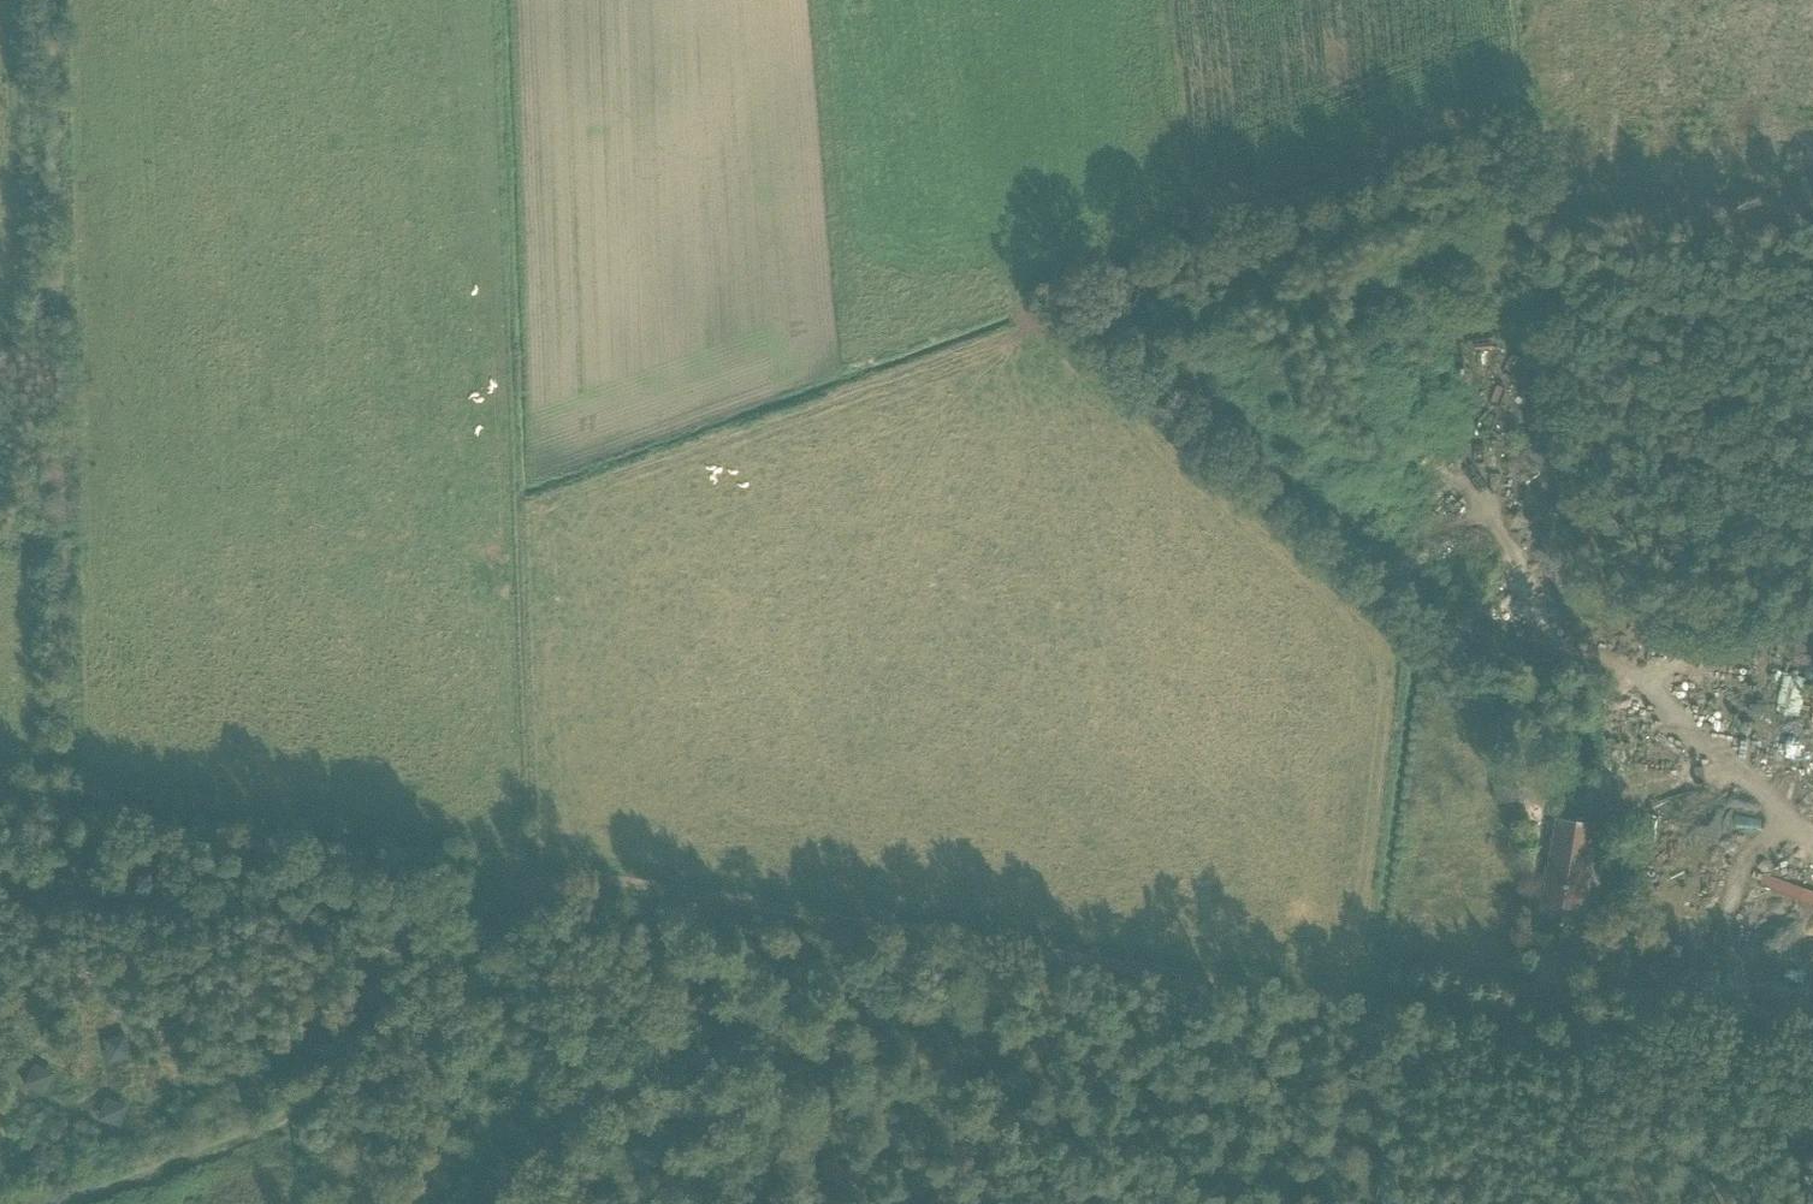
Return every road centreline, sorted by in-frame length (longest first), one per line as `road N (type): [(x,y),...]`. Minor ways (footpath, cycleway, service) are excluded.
road 1 (track): [(534,881),(1812,1091)]
road 2 (track): [(51,1203),(284,1120),(442,983),(534,881)]
road 3 (track): [(0,794),(534,881)]

